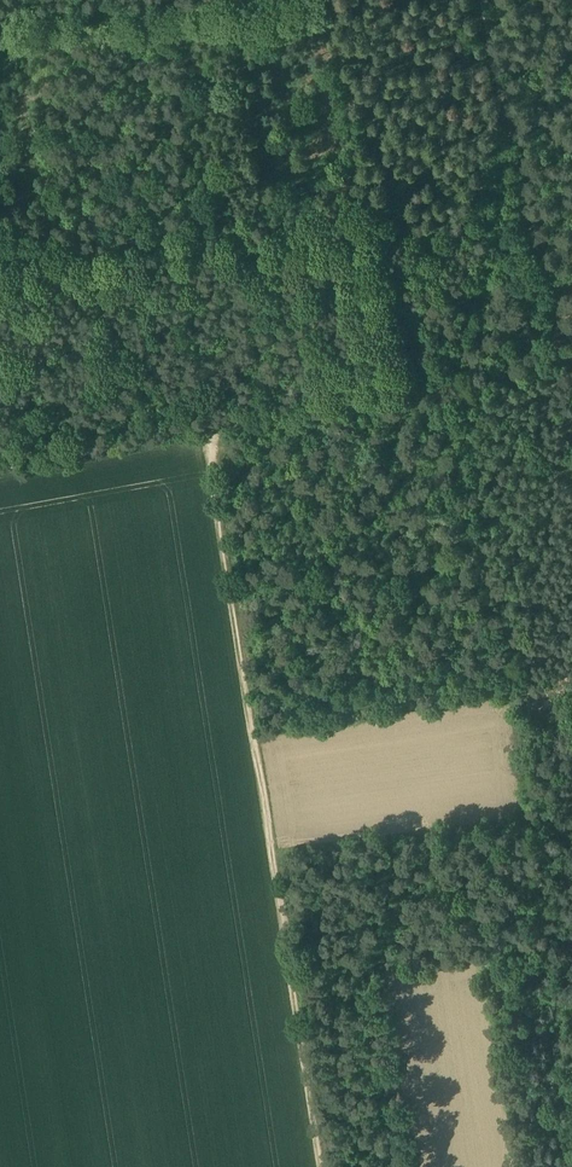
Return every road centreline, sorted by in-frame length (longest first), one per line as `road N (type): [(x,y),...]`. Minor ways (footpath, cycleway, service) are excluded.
road 1 (track): [(504,139),(533,271),(544,290),(516,349),(458,384),(571,1083)]
road 2 (track): [(211,502),(325,1166)]
road 3 (track): [(201,436),(0,470)]
road 4 (track): [(475,0),(504,139)]

